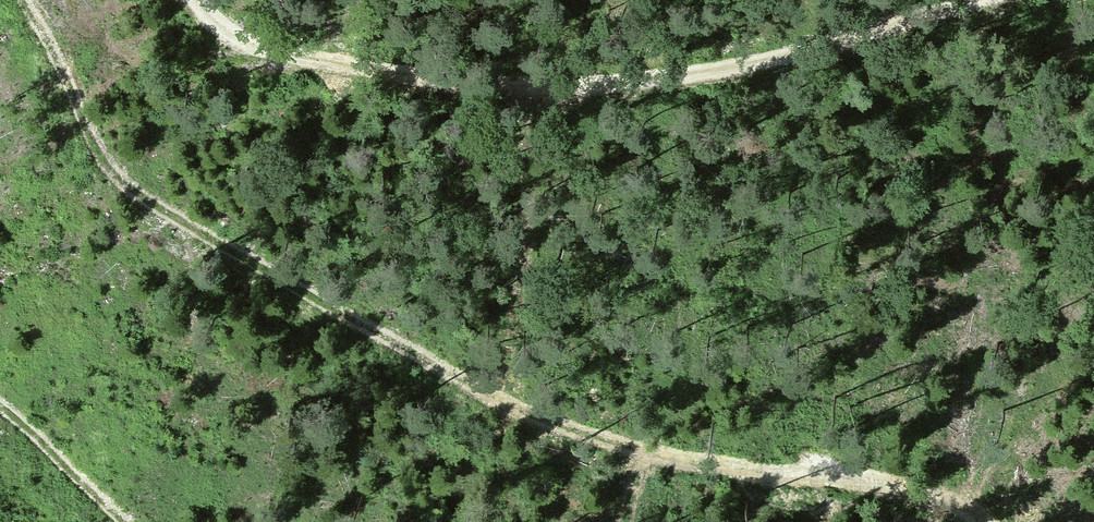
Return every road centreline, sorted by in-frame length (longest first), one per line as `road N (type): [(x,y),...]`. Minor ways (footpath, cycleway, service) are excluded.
road 1 (track): [(983,521),(923,493),(869,480),(707,462),(567,429),(147,201),(3,0)]
road 2 (track): [(189,0),(203,19),(313,65),(440,78),(657,83),(846,45),(990,0)]
road 3 (track): [(118,521),(0,404)]

